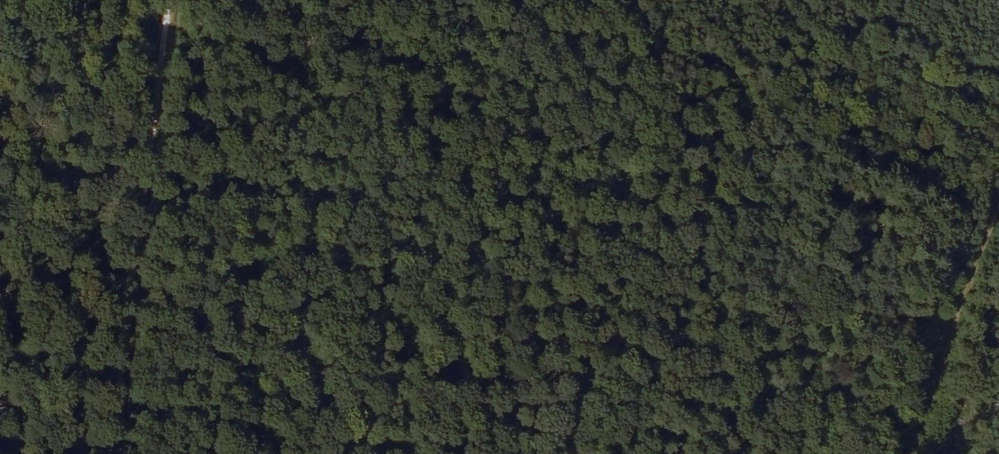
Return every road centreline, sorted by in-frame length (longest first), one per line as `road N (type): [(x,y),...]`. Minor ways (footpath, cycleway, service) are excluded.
road 1 (track): [(170,0),(117,453)]

